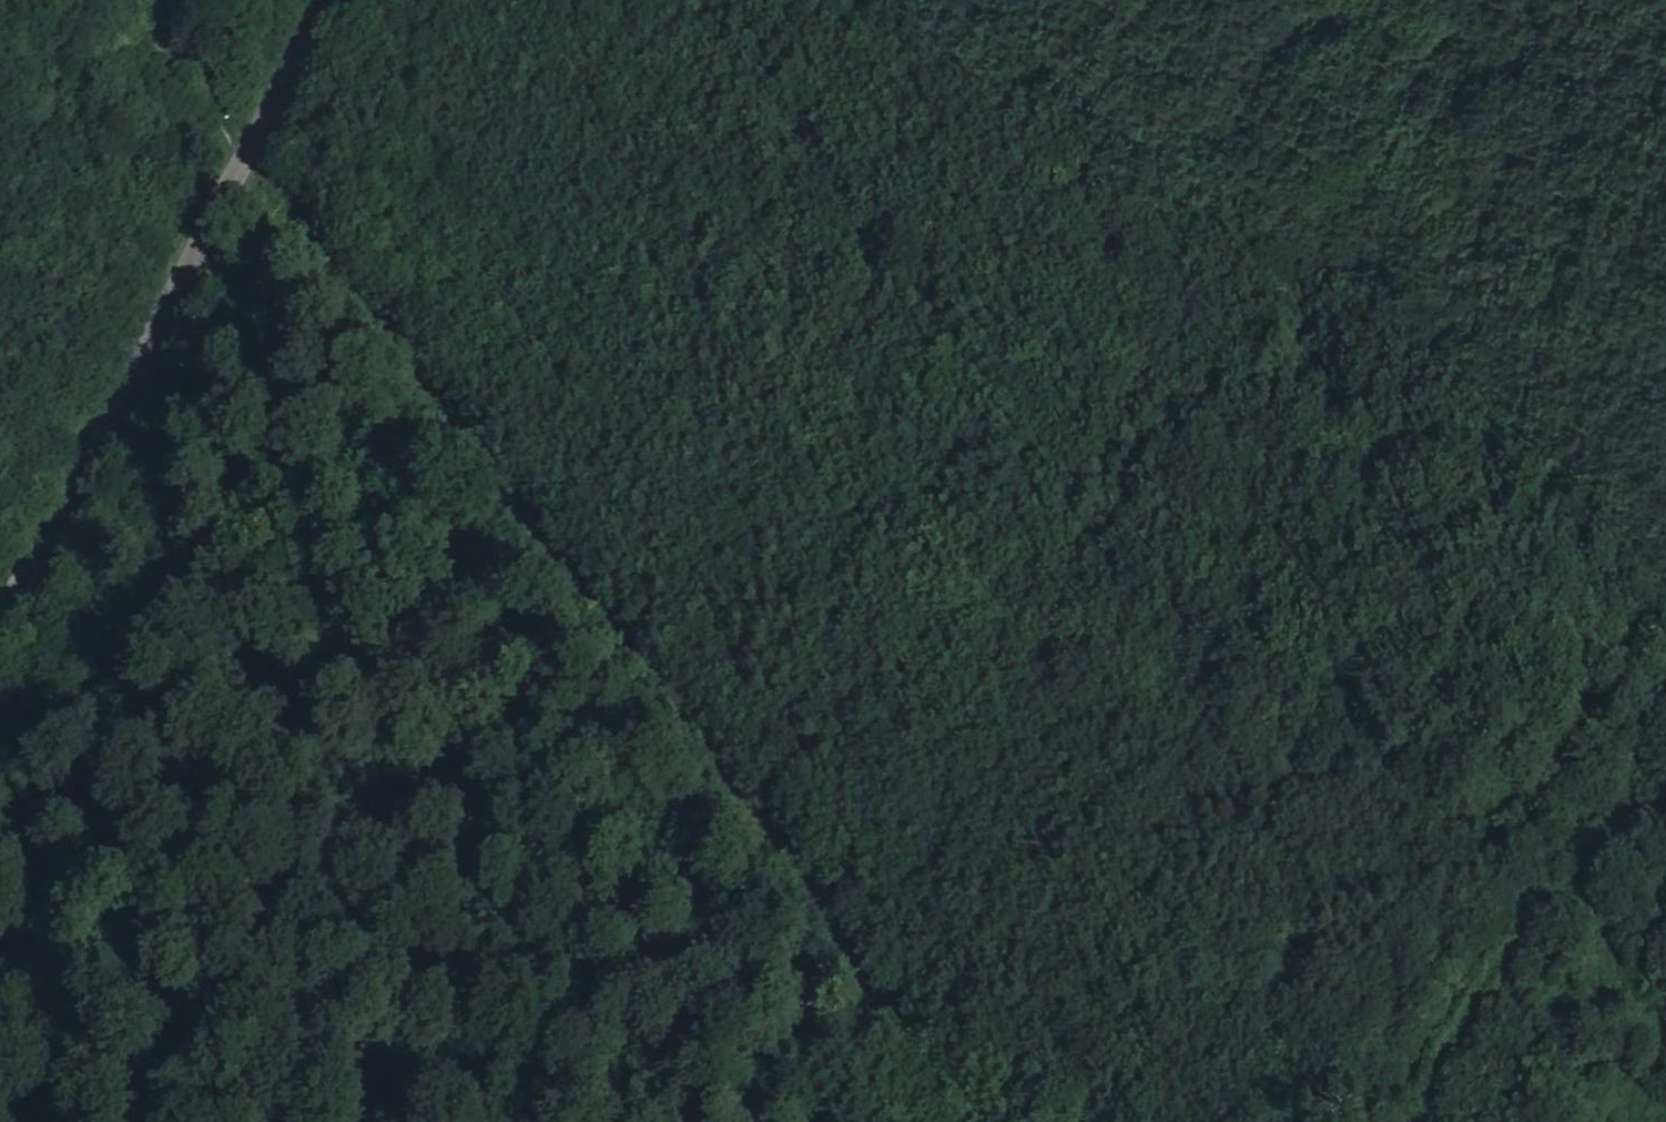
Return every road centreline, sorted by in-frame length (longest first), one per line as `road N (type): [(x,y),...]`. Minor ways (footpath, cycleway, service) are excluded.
road 1 (track): [(982,1121),(747,806),(111,0)]
road 2 (tertiary): [(0,646),(240,163),(330,0)]

